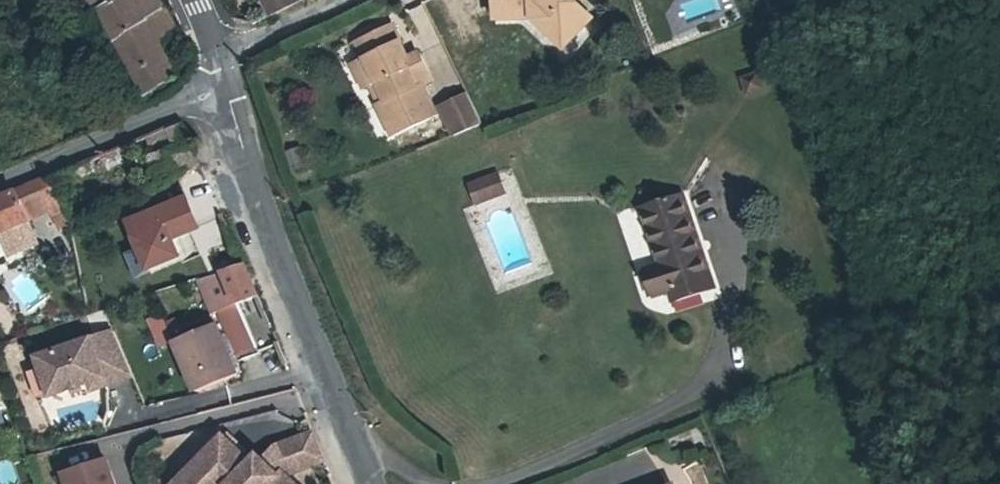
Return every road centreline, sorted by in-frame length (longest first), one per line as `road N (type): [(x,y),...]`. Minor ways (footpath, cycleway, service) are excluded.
road 1 (residential): [(363,483),(216,97)]
road 2 (residential): [(0,186),(216,97)]
road 3 (residential): [(205,58),(329,0)]

